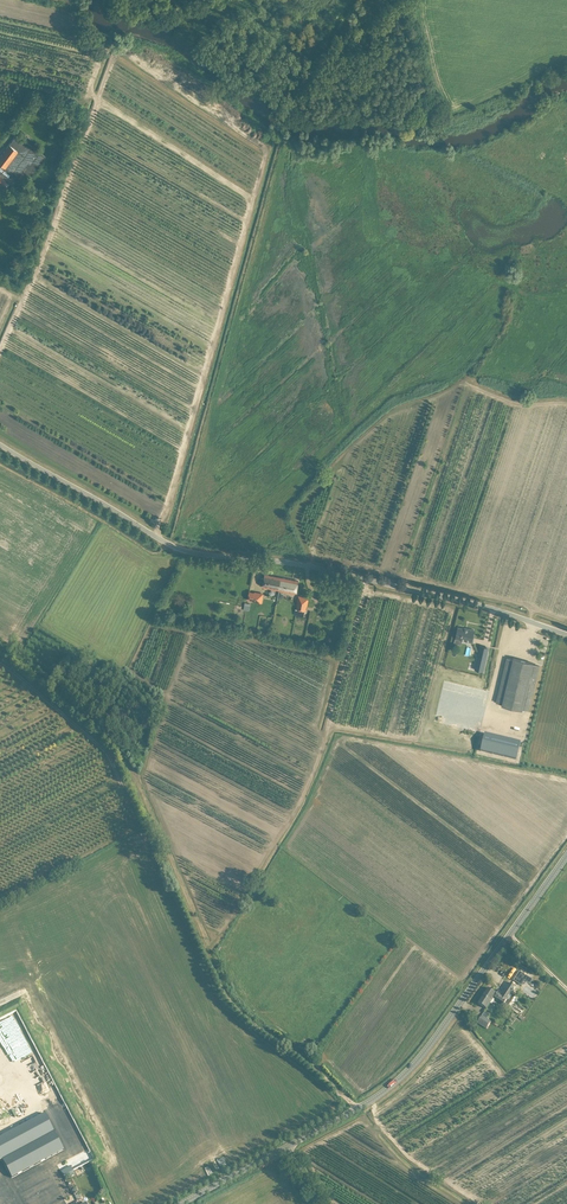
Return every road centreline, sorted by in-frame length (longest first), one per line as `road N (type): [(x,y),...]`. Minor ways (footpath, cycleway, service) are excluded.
road 1 (unclassified): [(566,634),(303,565),(179,549),(0,445)]
road 2 (track): [(0,650),(110,735),(233,1004),(358,1109)]
road 3 (track): [(157,538),(264,152),(204,108)]
road 4 (tertiary): [(283,1149),(406,1073),(566,854)]
road 5 (track): [(0,351),(97,98),(92,91),(105,50),(75,23),(79,0)]
road 6 (track): [(97,98),(252,197)]

